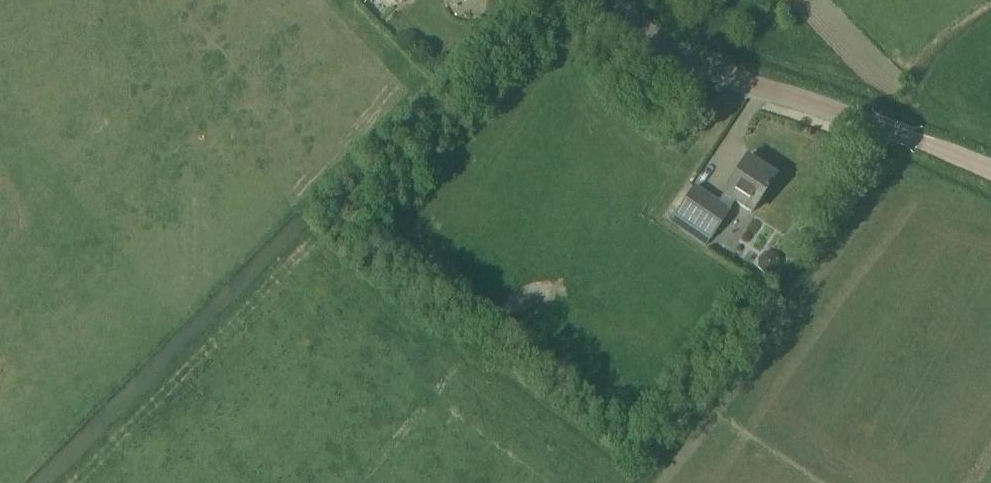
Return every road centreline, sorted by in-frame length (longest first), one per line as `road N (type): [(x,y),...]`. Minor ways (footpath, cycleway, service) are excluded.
road 1 (tertiary): [(990,170),(690,60),(613,0)]

